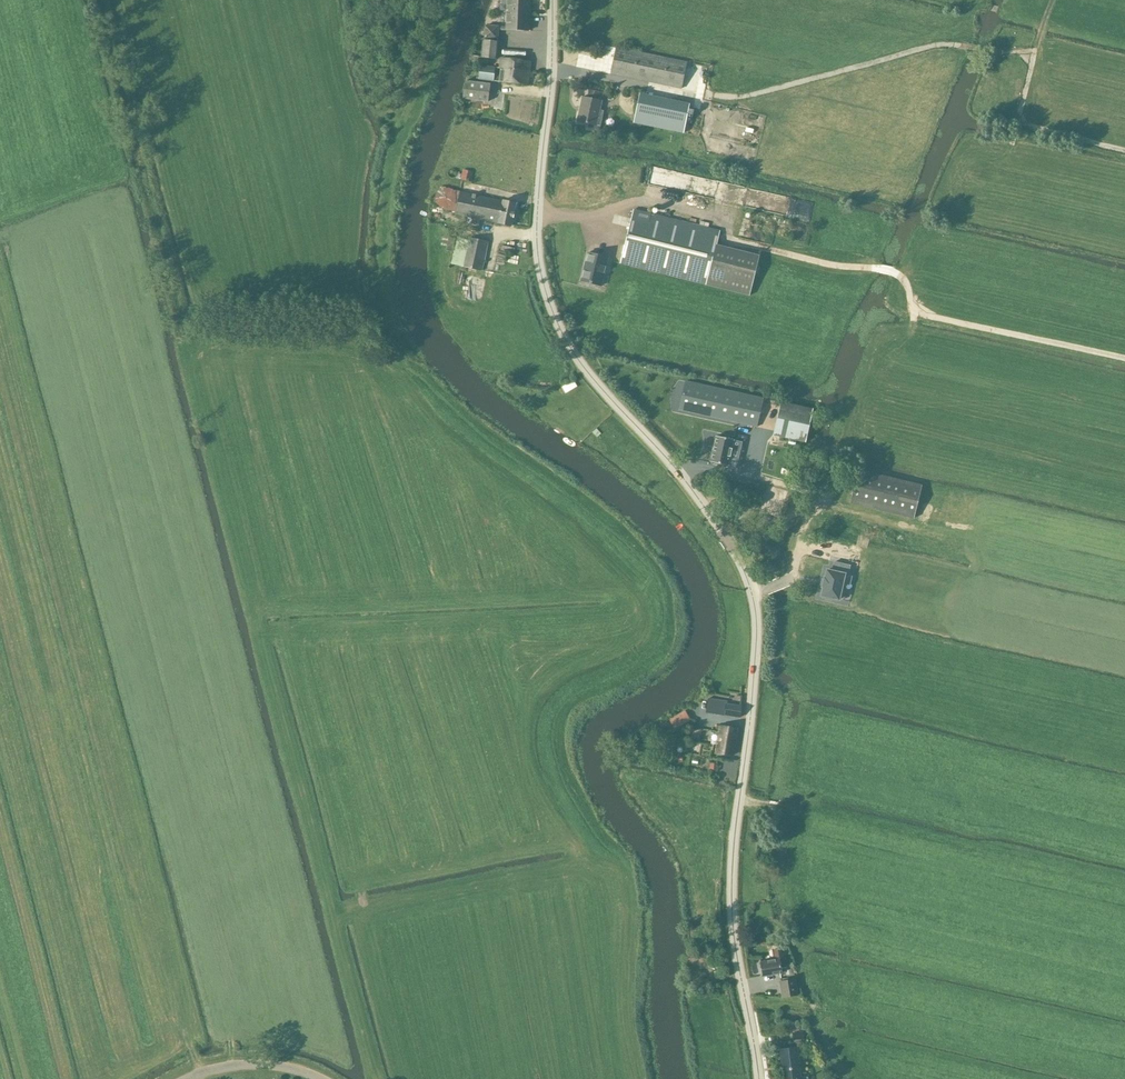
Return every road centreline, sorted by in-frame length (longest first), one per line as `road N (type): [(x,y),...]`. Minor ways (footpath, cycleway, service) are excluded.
road 1 (unclassified): [(759,1078),(730,865),(756,616),(727,541),(682,475),(584,369),(546,293),(537,244),(553,0)]
road 2 (track): [(1124,150),(1017,123),(1032,66),(1022,51),(935,45),(742,97),(708,98)]
road 3 (track): [(1124,360),(914,311),(897,275),(728,241),(723,219)]
road 4 (track): [(176,319),(96,0)]
road 5 (unclassified): [(321,1078),(257,1063),(188,1078)]
road 6 (track): [(210,442),(176,319)]

